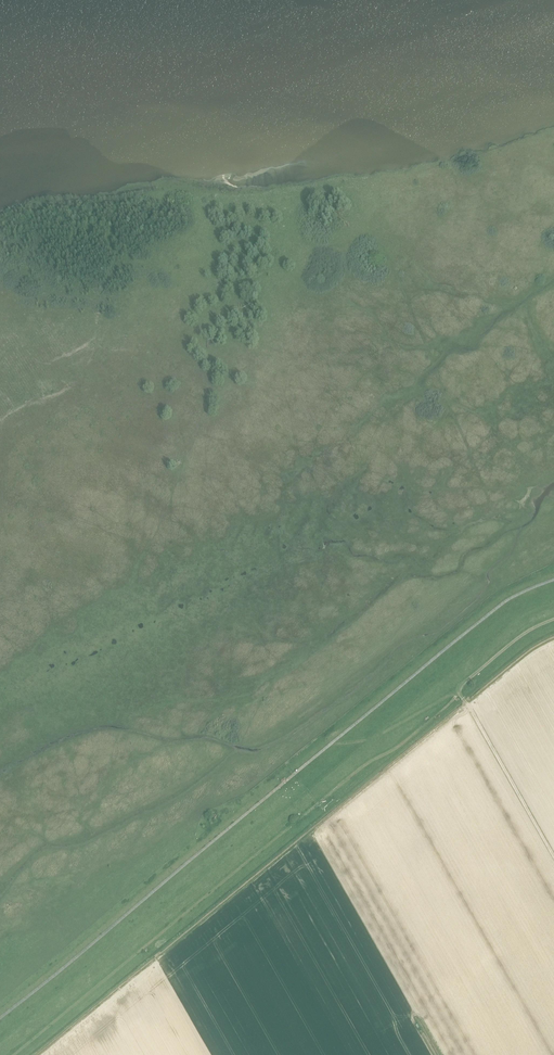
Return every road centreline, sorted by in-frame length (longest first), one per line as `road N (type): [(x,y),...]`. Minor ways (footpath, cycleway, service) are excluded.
road 1 (track): [(553,856),(460,691),(513,642),(553,619)]

